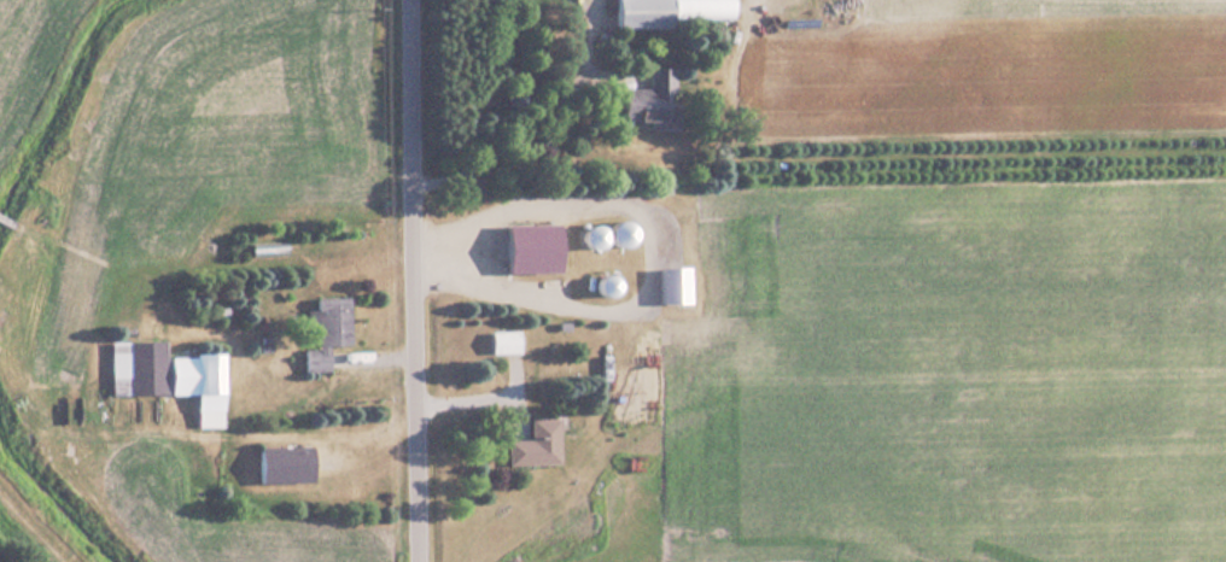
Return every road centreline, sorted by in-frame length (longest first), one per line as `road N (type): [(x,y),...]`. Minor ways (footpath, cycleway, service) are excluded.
road 1 (residential): [(425,561),(416,0)]

